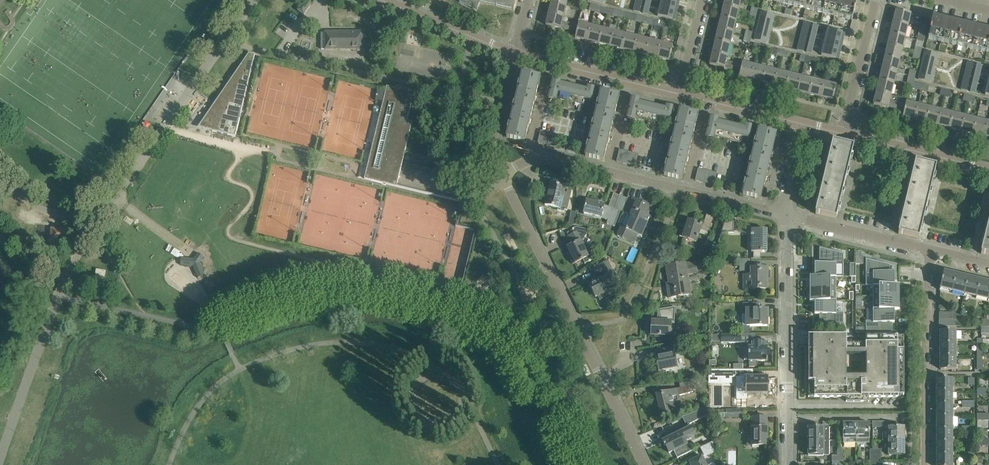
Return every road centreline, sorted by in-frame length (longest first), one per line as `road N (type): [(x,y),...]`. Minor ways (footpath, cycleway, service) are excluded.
road 1 (residential): [(643,464),(501,174)]
road 2 (residential): [(788,408),(788,215)]
road 3 (residential): [(927,408),(934,251)]
road 4 (residential): [(934,251),(788,215)]
road 5 (residential): [(988,168),(843,133)]
road 6 (residential): [(514,53),(382,0)]
road 7 (residential): [(788,408),(927,408)]
road 8 (residential): [(843,133),(875,0)]
road 9 (residential): [(501,174),(494,137),(514,53)]

